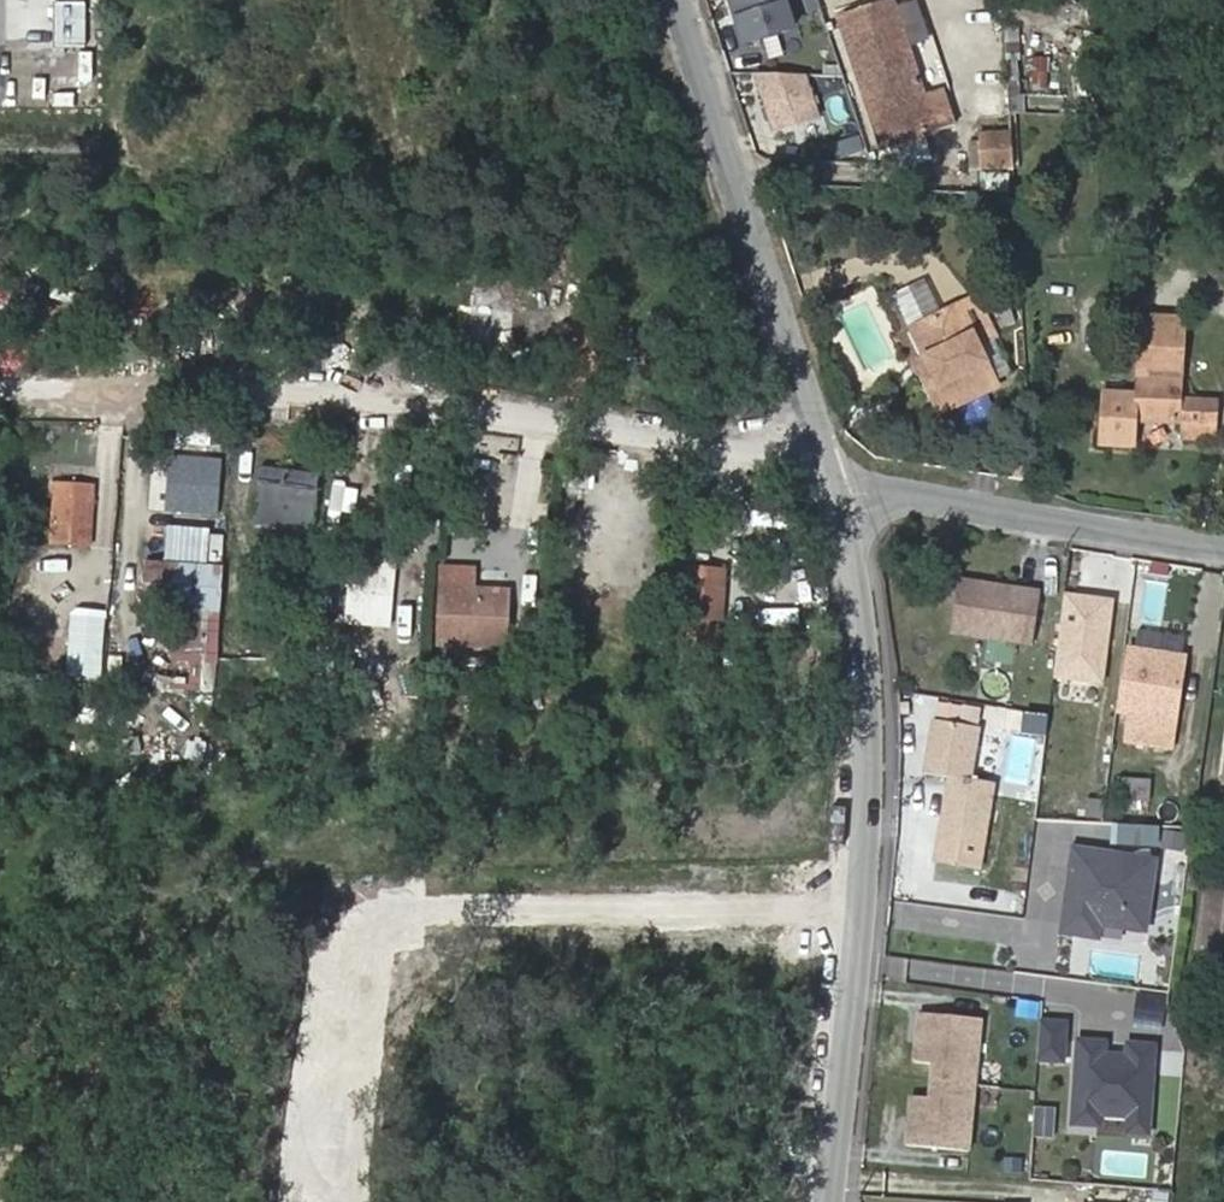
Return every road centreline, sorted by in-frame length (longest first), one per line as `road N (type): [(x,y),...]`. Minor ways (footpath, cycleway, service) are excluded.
road 1 (track): [(827,471),(439,404),(167,379),(0,385)]
road 2 (unknown): [(861,927),(428,918),(363,951),(328,1201)]
road 3 (residential): [(831,1201),(861,927),(867,733),(849,569),(827,471)]
road 4 (unclassified): [(827,471),(676,0)]
road 5 (residential): [(827,471),(990,510),(1223,543)]

